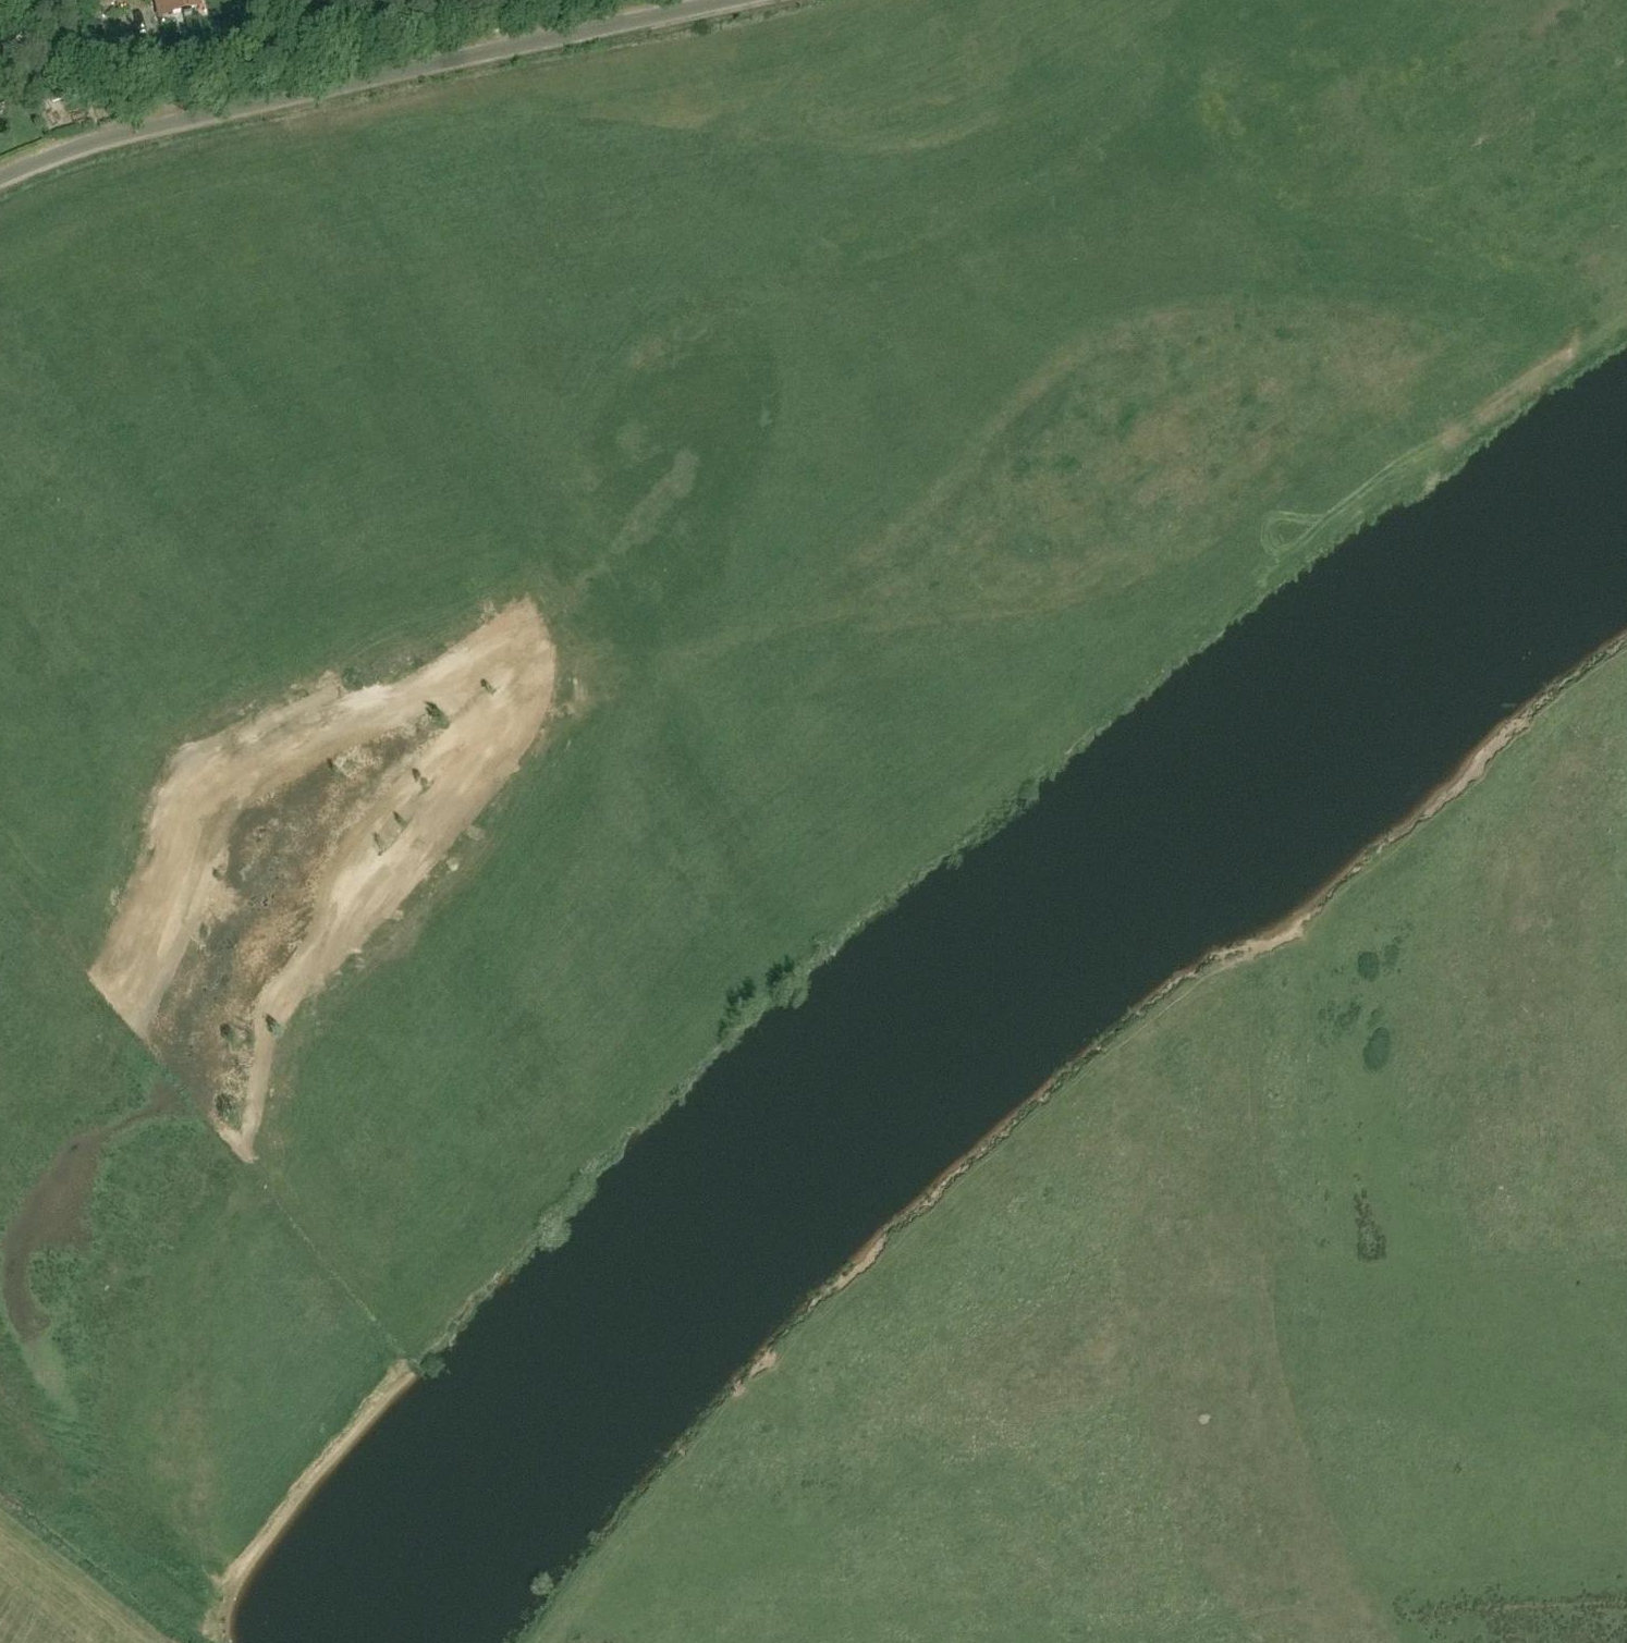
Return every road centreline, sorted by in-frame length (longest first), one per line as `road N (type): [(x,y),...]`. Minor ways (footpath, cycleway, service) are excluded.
road 1 (unclassified): [(0,179),(69,151),(730,0)]

